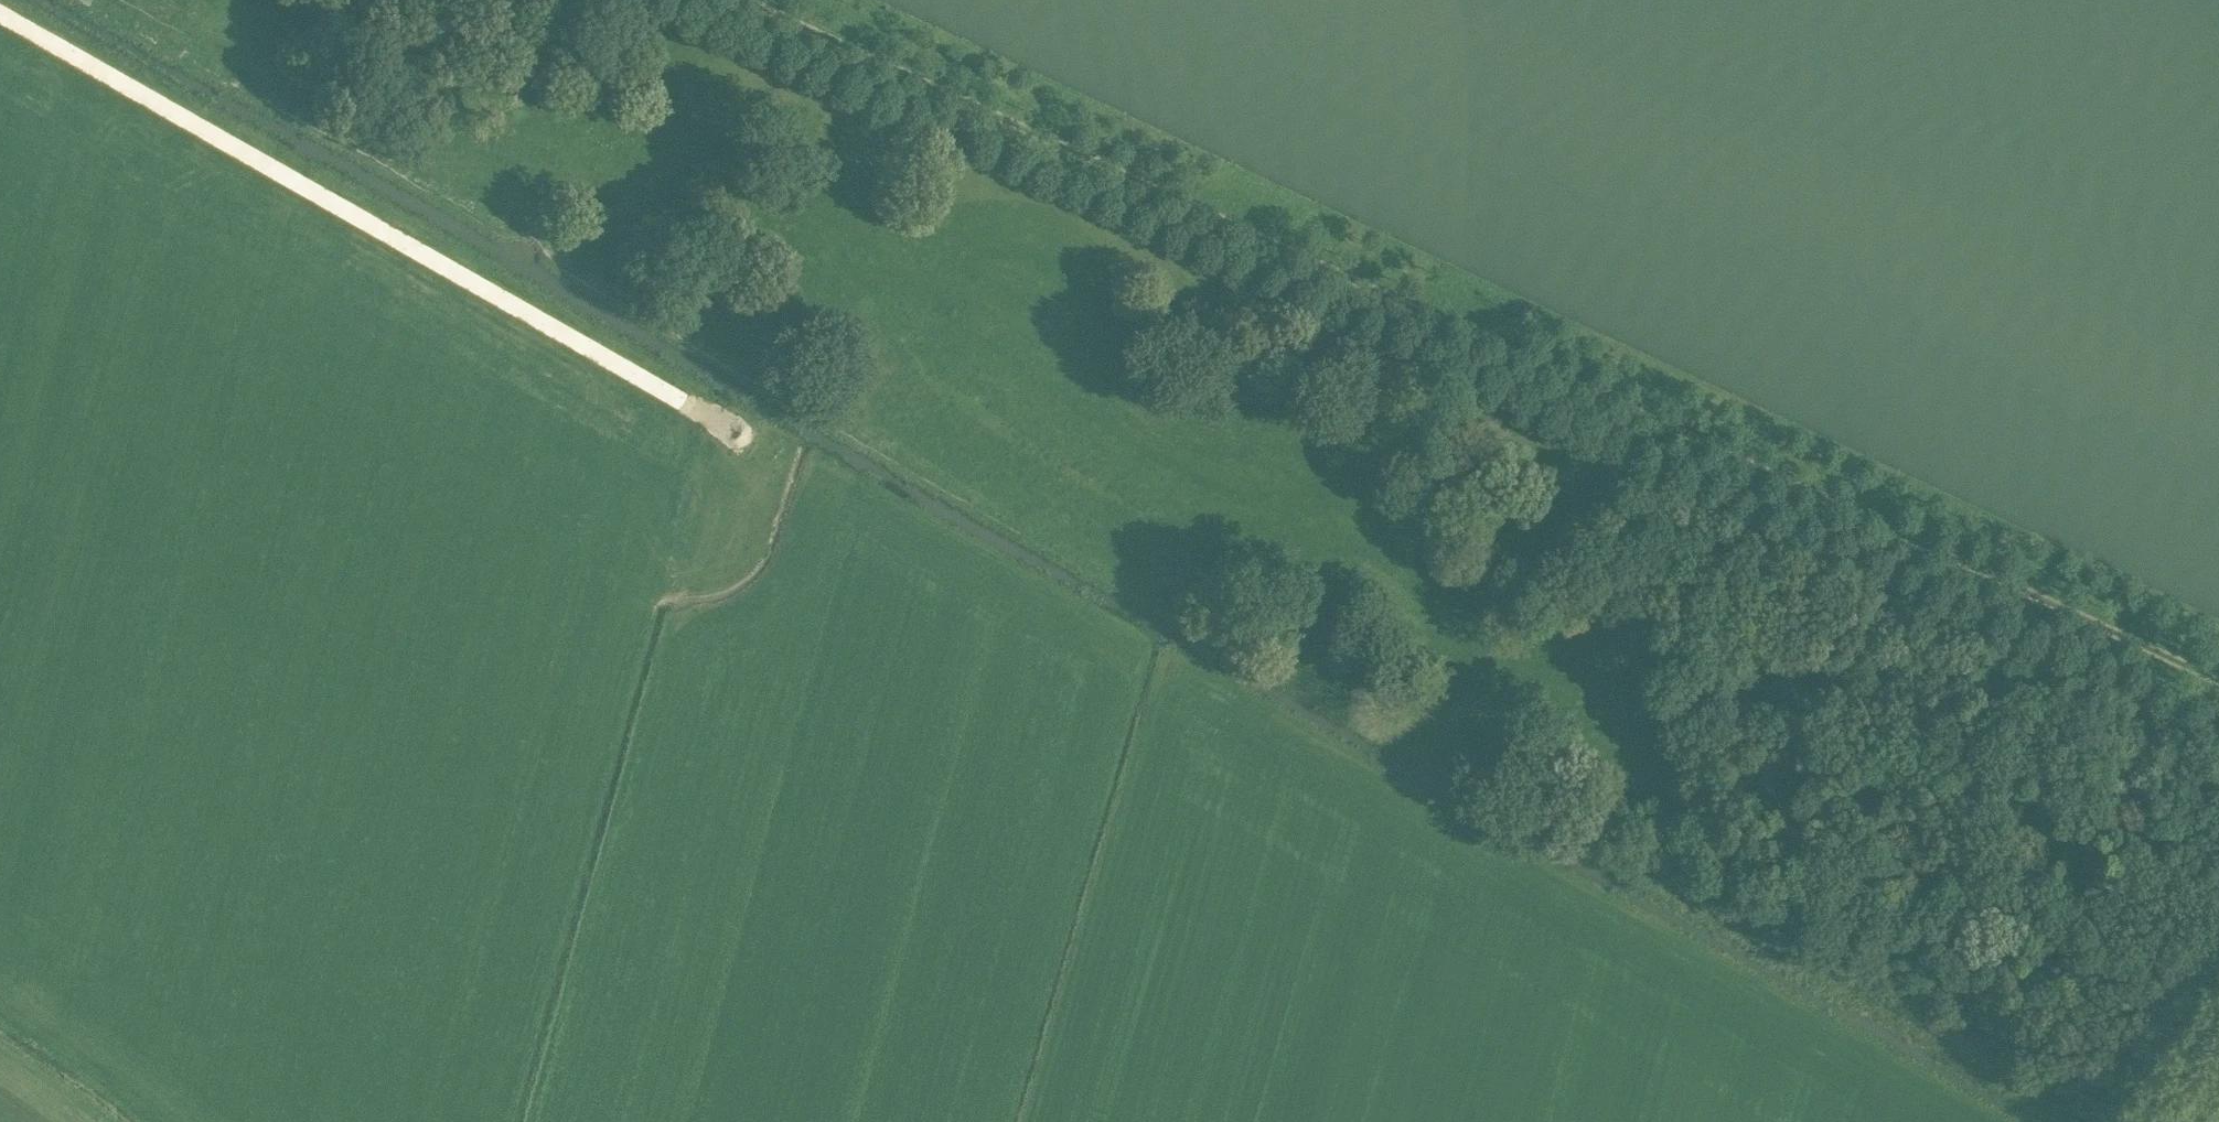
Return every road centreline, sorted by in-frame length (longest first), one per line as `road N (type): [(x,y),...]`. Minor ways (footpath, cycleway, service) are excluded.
road 1 (track): [(2218,683),(745,0)]

